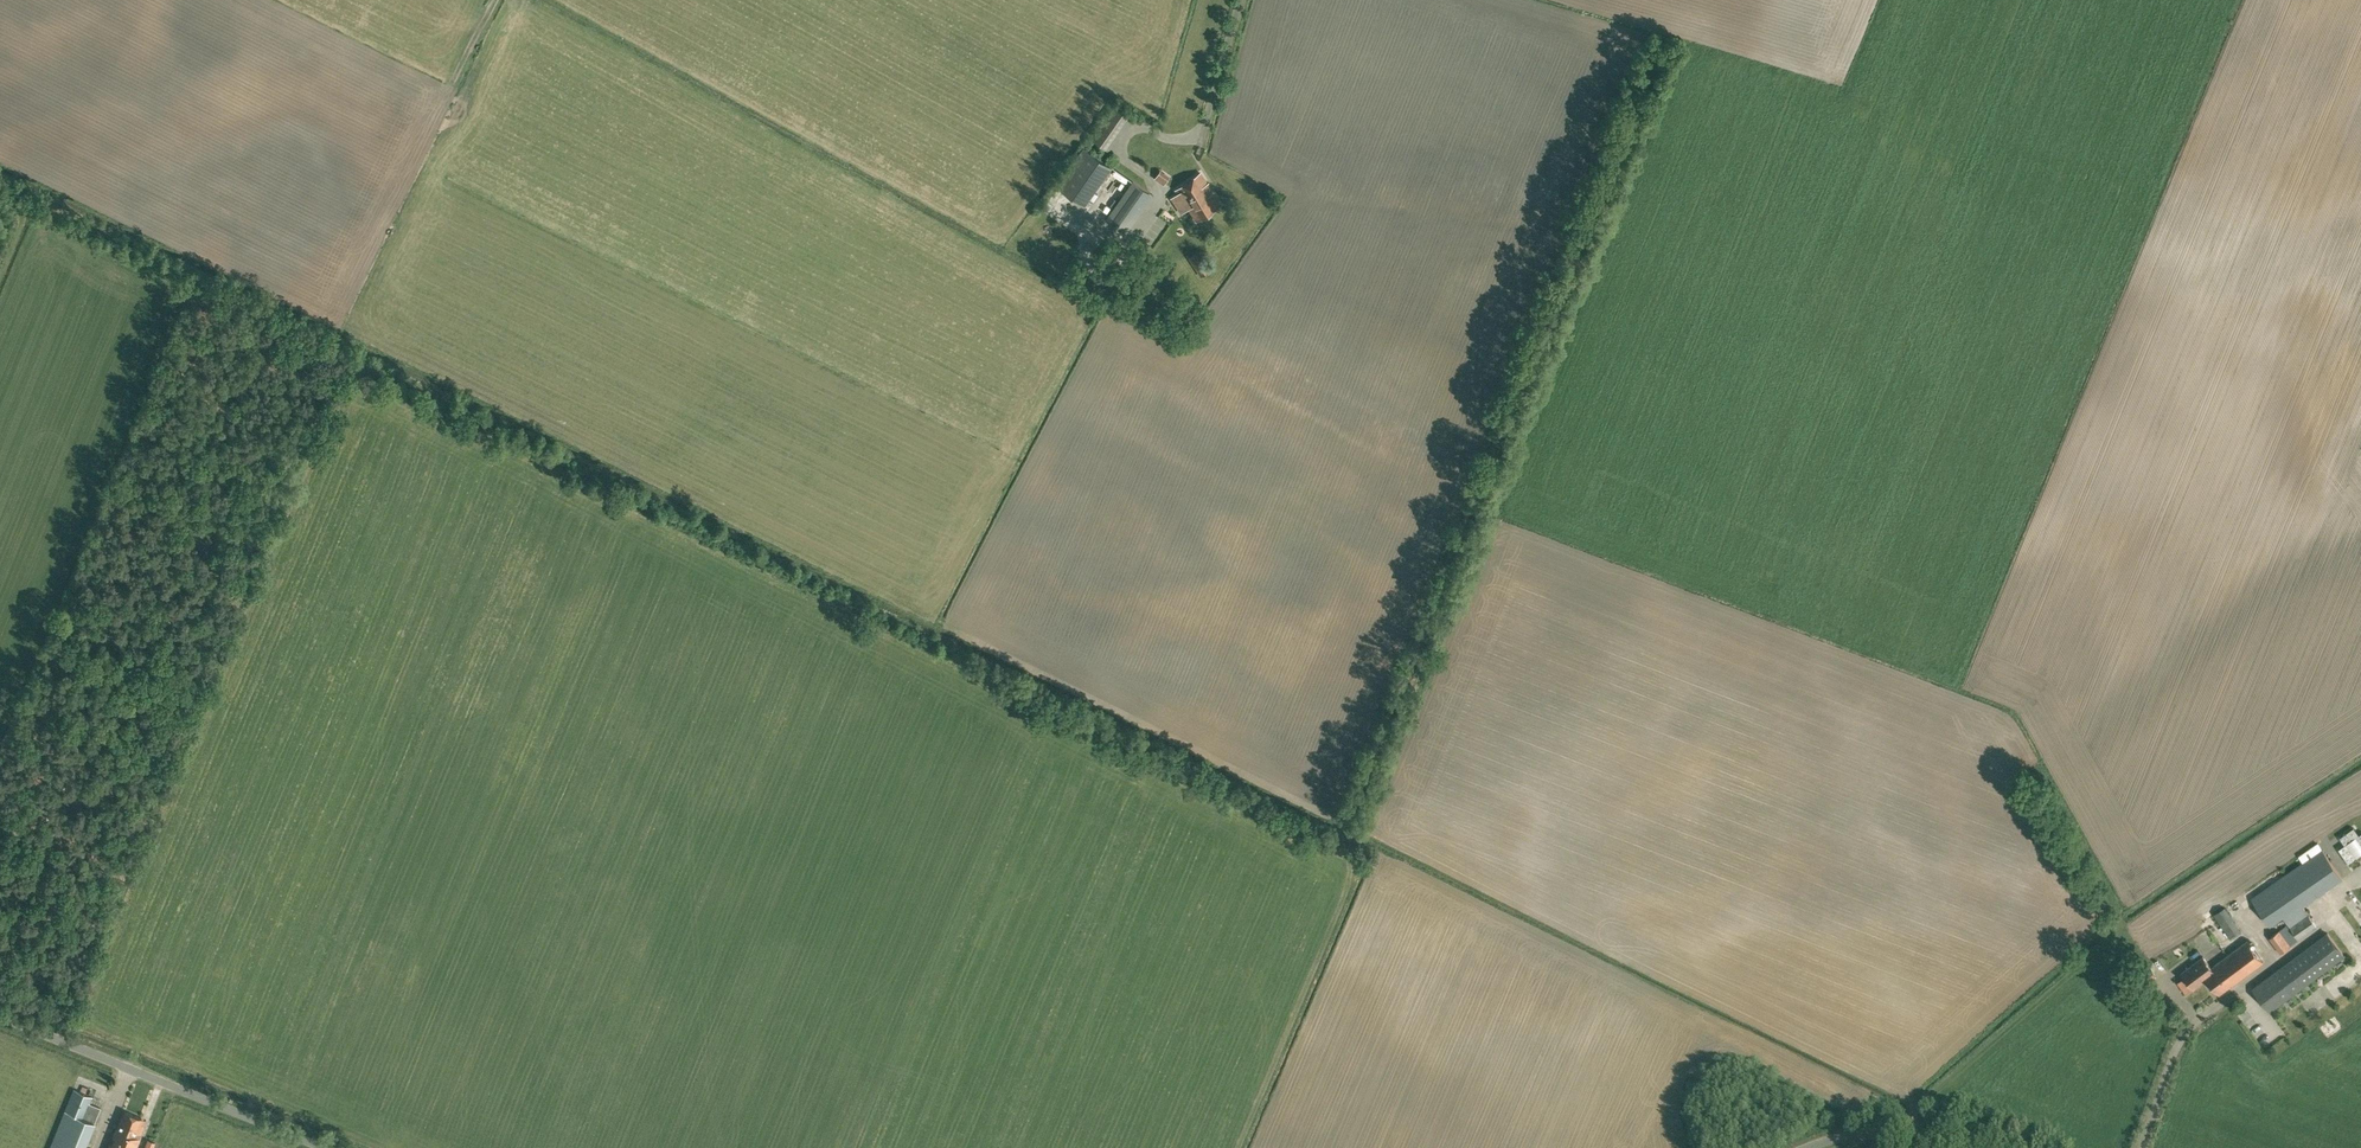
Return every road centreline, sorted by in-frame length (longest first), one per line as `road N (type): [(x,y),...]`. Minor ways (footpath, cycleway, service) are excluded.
road 1 (unclassified): [(323,1147),(0,1017)]
road 2 (unclassified): [(1981,1147),(1909,1131),(1805,1147)]

